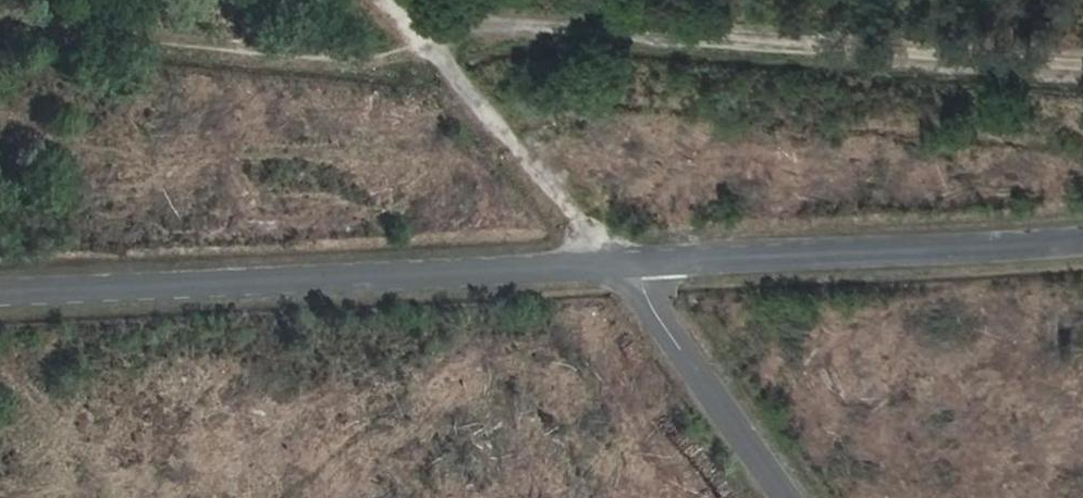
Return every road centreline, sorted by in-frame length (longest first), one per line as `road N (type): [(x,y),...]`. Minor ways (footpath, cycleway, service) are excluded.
road 1 (track): [(1082,69),(502,27),(430,49)]
road 2 (tertiary): [(0,293),(623,265)]
road 3 (tertiary): [(623,265),(1082,240)]
road 4 (track): [(430,49),(355,62),(0,26)]
road 5 (track): [(430,49),(623,265)]
road 6 (tertiary): [(795,497),(623,265)]

